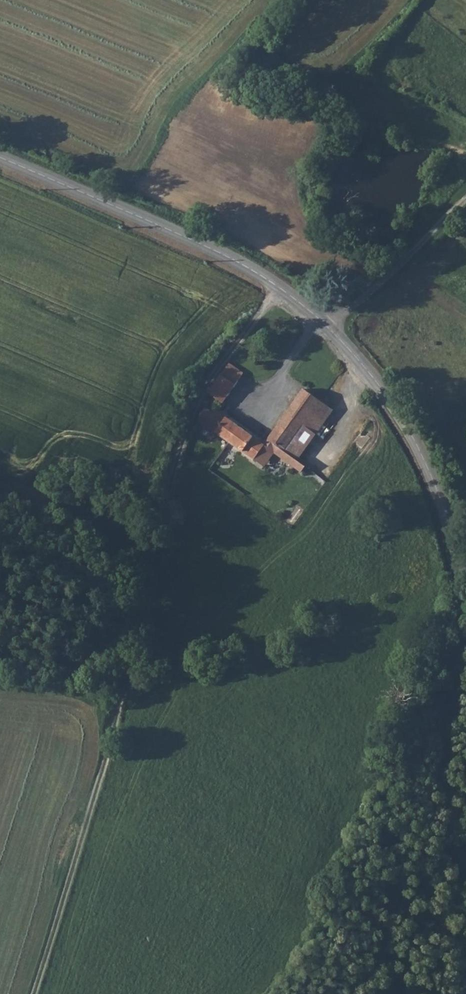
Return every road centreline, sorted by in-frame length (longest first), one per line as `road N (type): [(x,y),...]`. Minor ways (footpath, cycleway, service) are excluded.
road 1 (tertiary): [(0,159),(176,232),(278,287),(324,324),(391,401),(429,472),(459,563),(455,794),(465,844)]
road 2 (track): [(278,287),(202,386),(134,630)]
road 3 (track): [(134,630),(85,833),(34,993)]
road 4 (track): [(134,630),(80,661),(0,657)]

